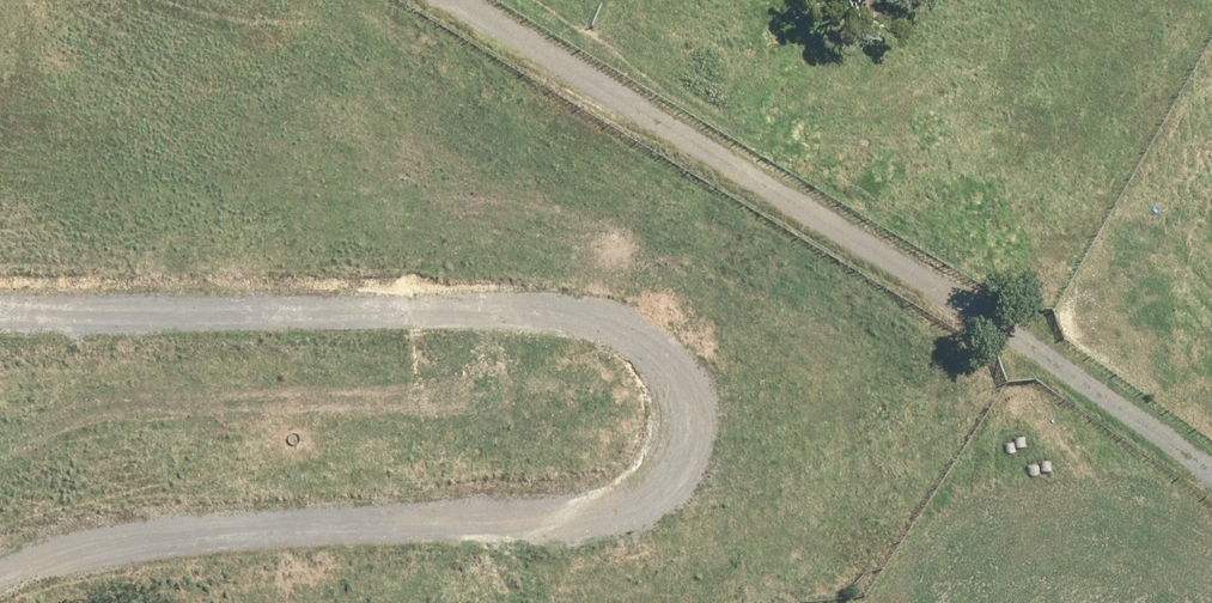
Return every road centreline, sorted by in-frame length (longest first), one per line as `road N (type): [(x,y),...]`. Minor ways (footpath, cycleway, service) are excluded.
road 1 (track): [(0,574),(559,533),(640,509),(698,441),(696,381),(662,346),(552,332),(244,322),(0,298)]
road 2 (track): [(435,0),(1211,475)]

